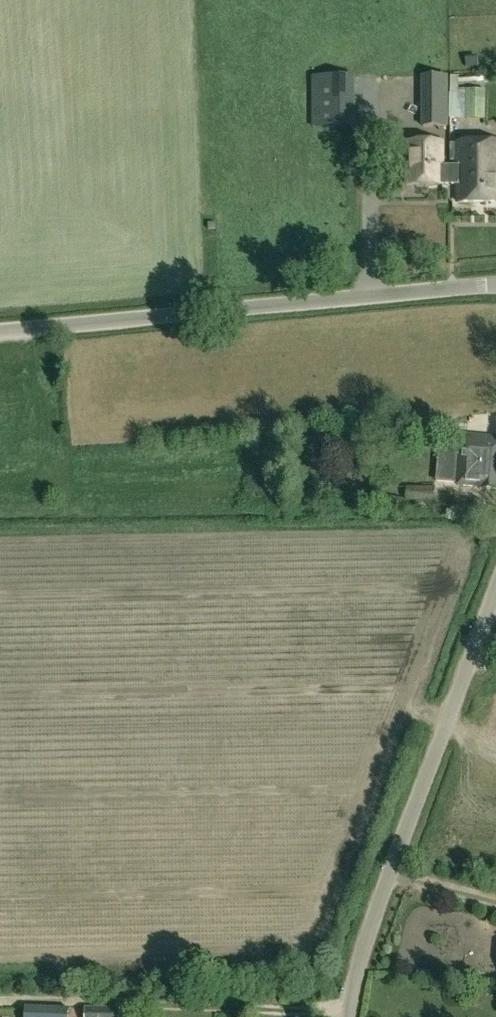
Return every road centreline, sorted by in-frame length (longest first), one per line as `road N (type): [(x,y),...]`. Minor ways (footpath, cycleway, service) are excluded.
road 1 (unclassified): [(0,323),(495,281)]
road 2 (unclassified): [(351,1016),(363,942),(495,564)]

